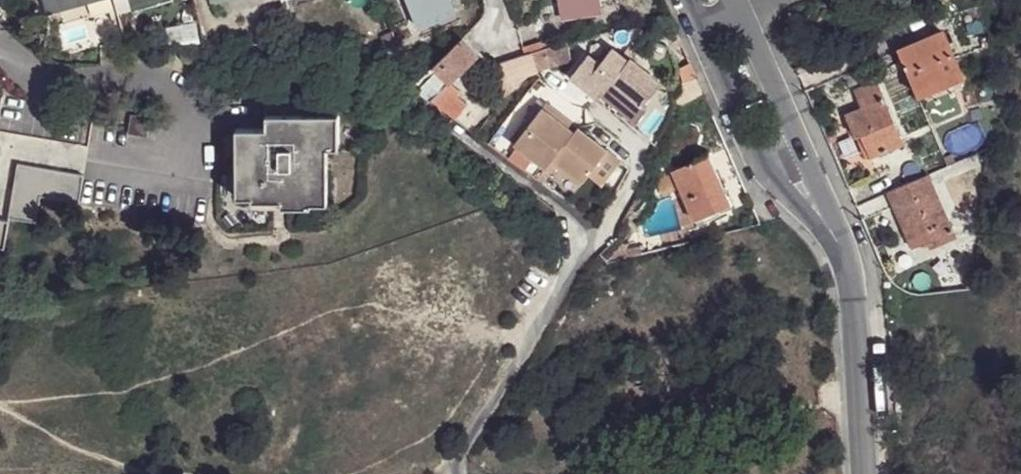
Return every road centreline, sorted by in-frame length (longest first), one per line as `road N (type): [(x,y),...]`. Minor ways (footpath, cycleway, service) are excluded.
road 1 (residential): [(865,473),(855,297),(844,253)]
road 2 (residential): [(687,0),(766,167)]
road 3 (residential): [(794,135),(735,0)]

